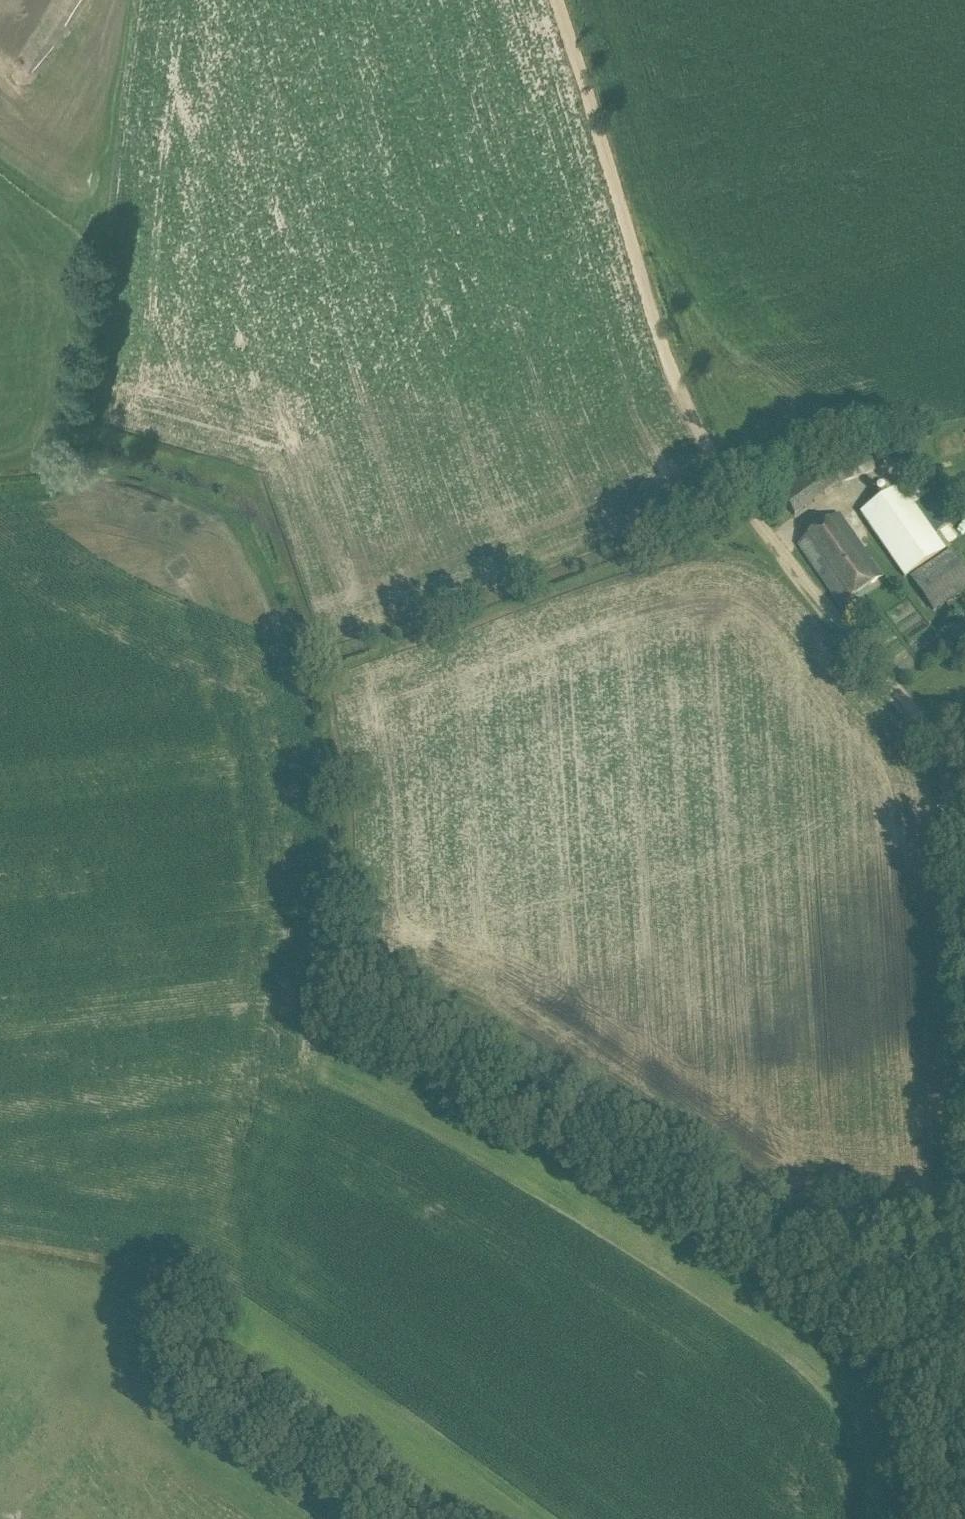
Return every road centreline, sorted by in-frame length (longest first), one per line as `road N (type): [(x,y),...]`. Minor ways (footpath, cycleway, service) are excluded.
road 1 (track): [(964,837),(953,777),(924,723),(711,451),(671,367),(558,0)]

